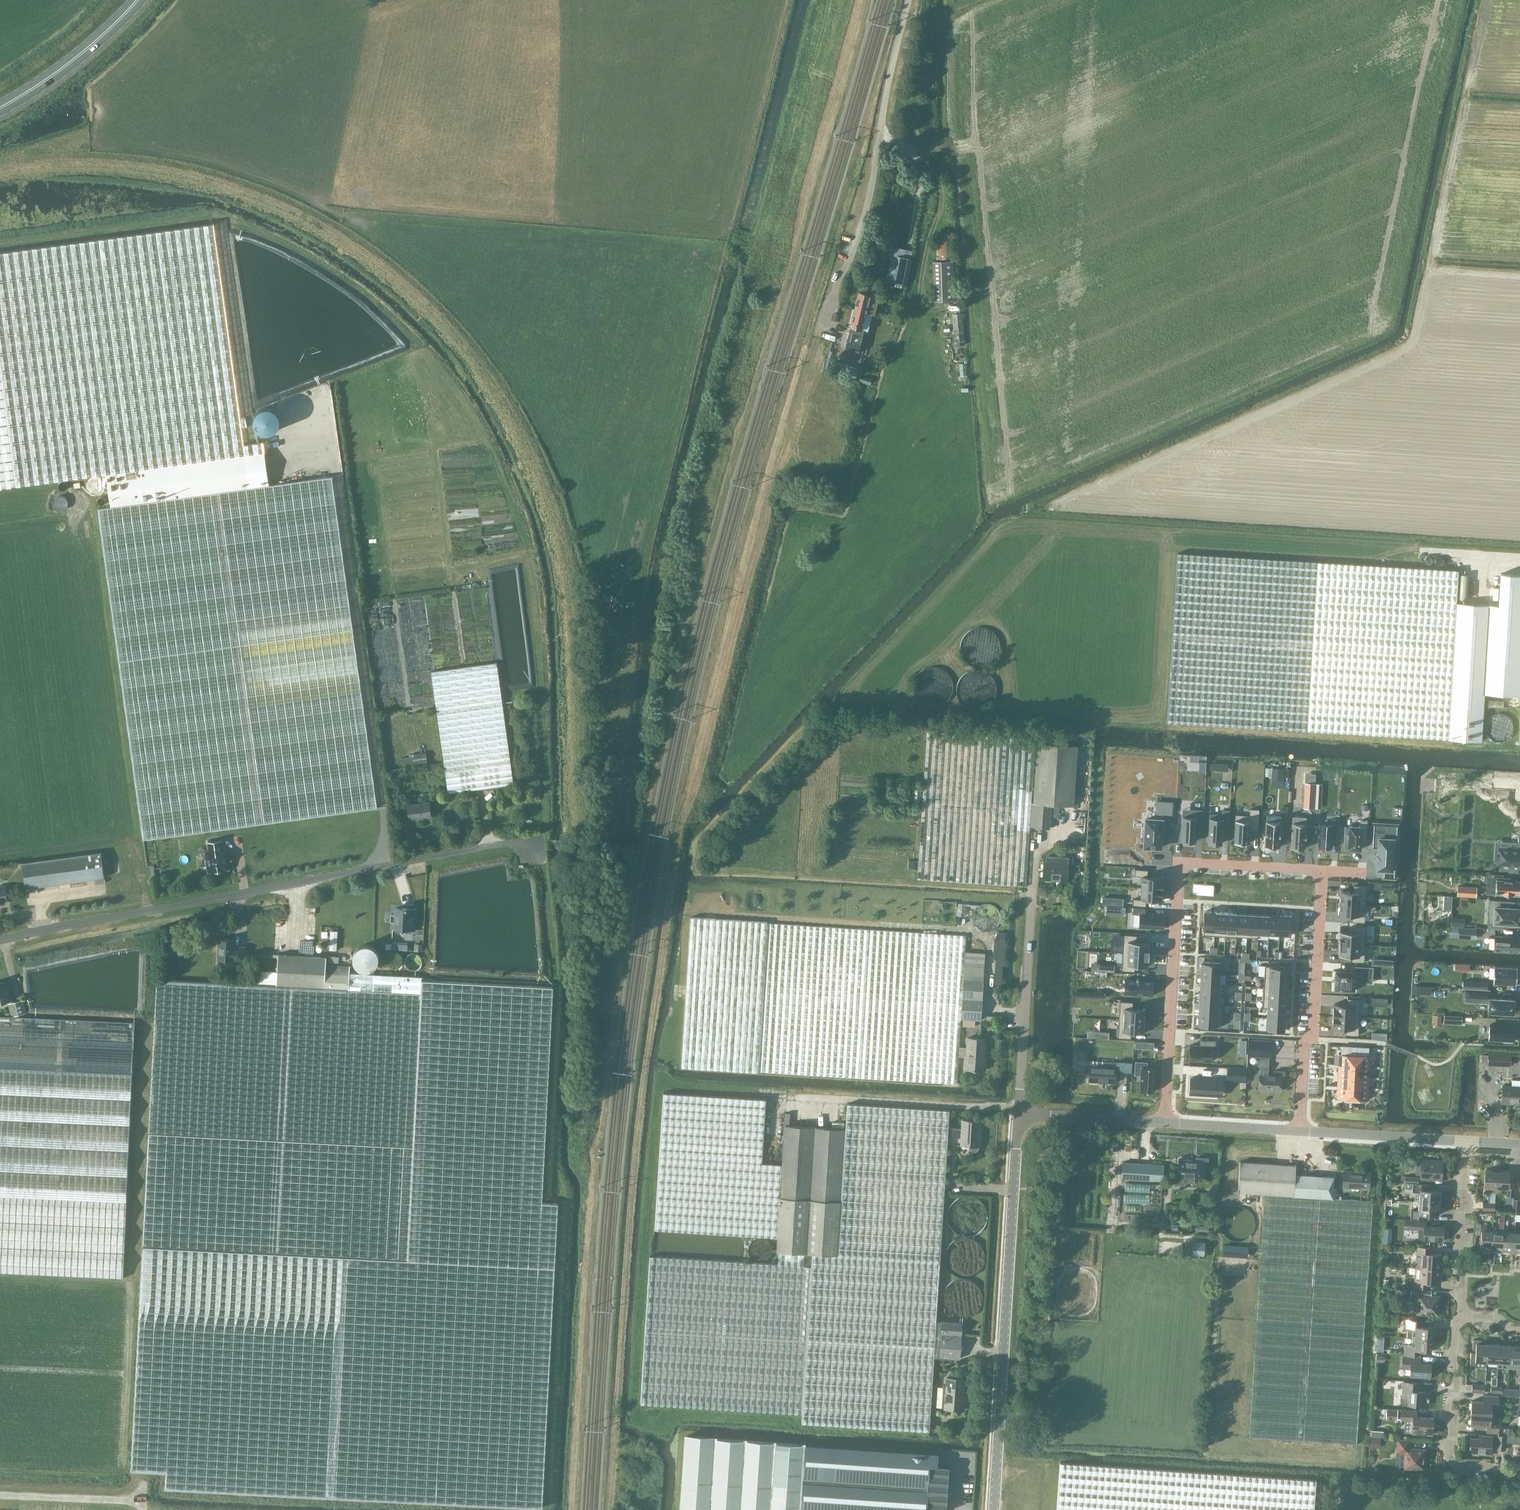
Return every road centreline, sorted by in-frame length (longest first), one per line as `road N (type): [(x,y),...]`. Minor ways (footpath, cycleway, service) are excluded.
road 1 (residential): [(1299,1131),(1321,870),(1180,864),(1165,1122)]
road 2 (unclassified): [(0,943),(529,841)]
road 3 (unclassified): [(995,1509),(1018,1113)]
road 4 (residential): [(829,304),(863,225),(909,0)]
road 5 (unclassified): [(1018,1113),(1033,900)]
road 6 (residential): [(1519,1469),(1456,1465),(1449,1452),(1460,1317)]
road 7 (residential): [(1460,1317),(1465,1141)]
road 8 (primary): [(138,0),(74,59),(0,108)]
road 9 (unclassified): [(1465,1141),(1299,1131)]
road 10 (unclassified): [(1165,1122),(1018,1113)]
road 11 (unclassified): [(1299,1131),(1165,1122)]

